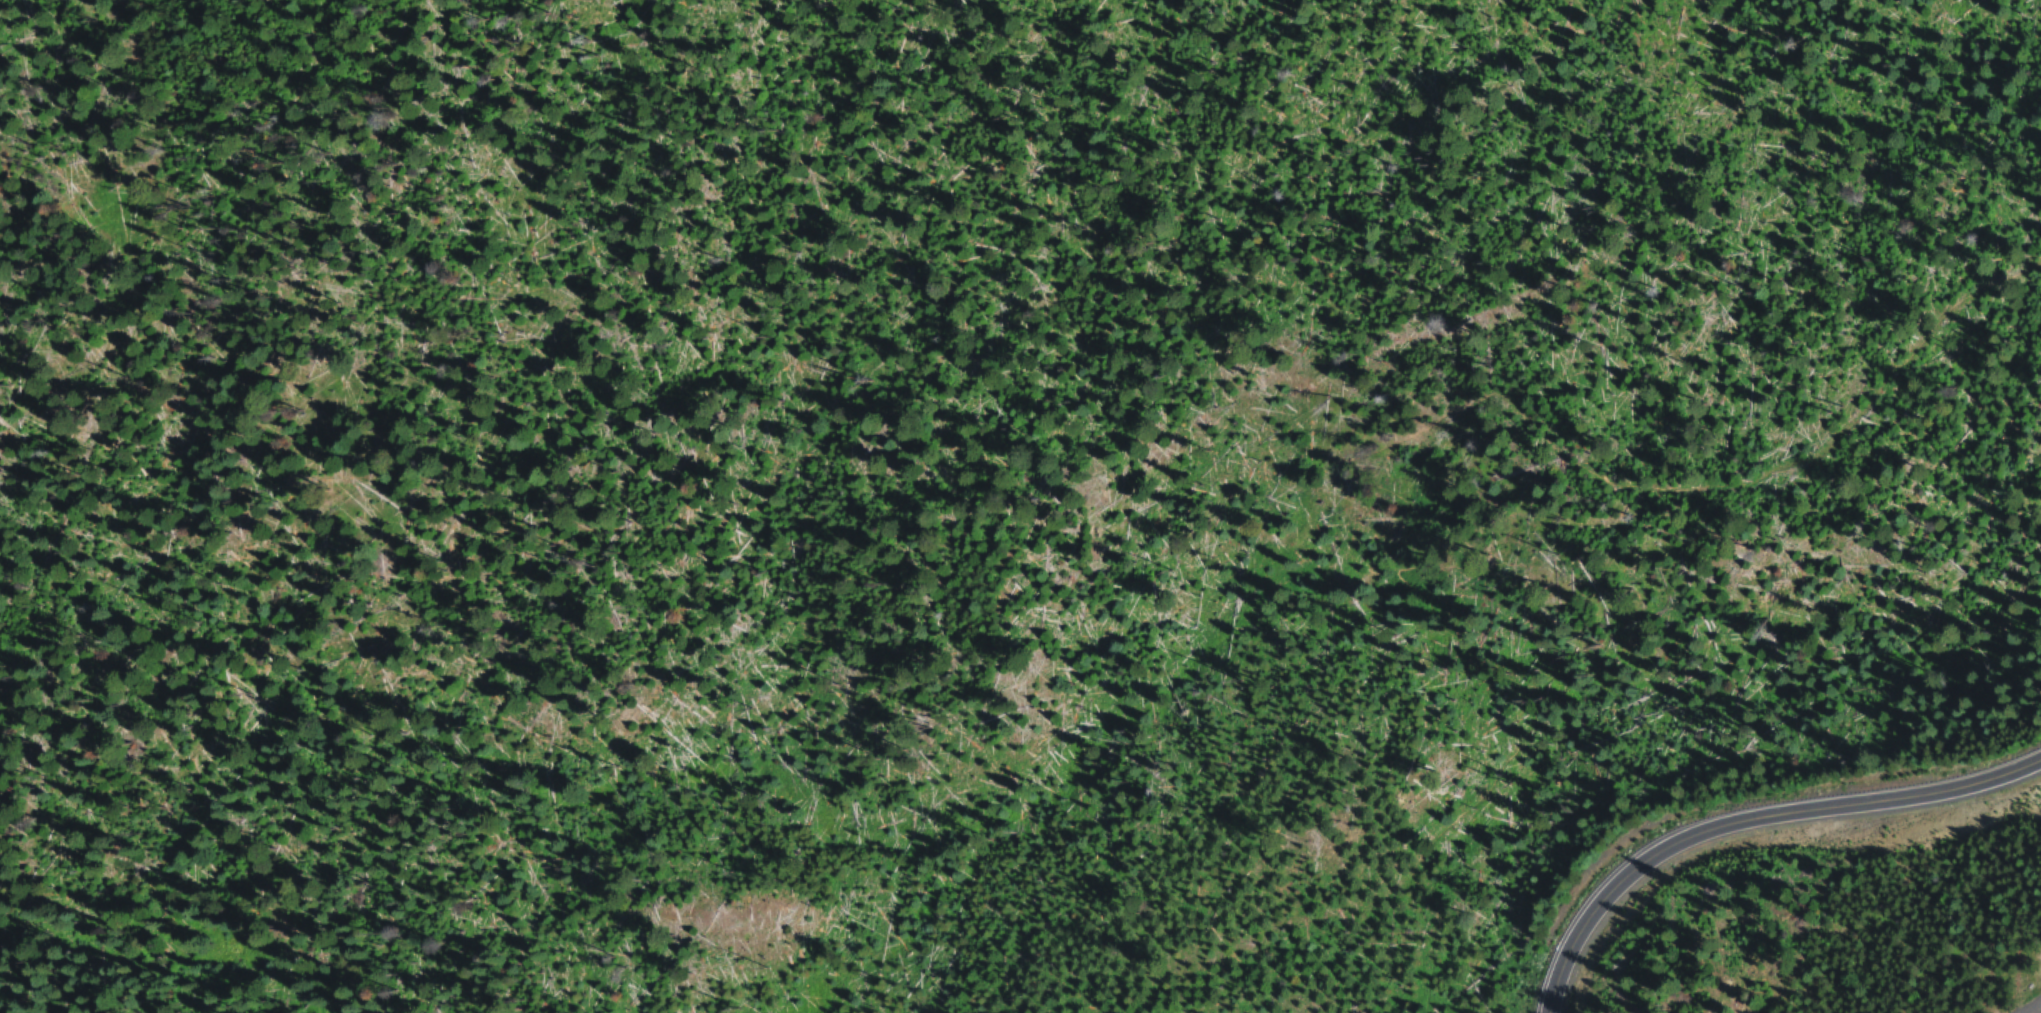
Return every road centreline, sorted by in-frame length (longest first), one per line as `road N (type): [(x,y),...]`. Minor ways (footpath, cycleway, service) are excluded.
road 1 (tertiary): [(1551,1012),(1577,936),(1669,849),(1743,816),(1968,787),(2040,762)]

